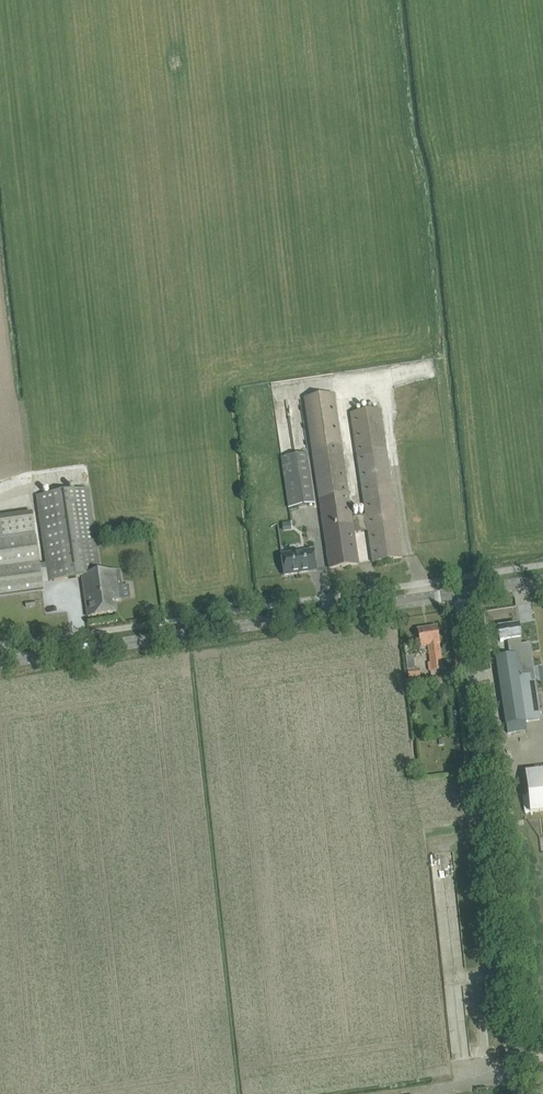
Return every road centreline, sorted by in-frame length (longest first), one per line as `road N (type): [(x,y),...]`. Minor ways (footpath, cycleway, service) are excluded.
road 1 (unclassified): [(519,1093),(464,592)]
road 2 (tertiary): [(0,662),(464,592)]

